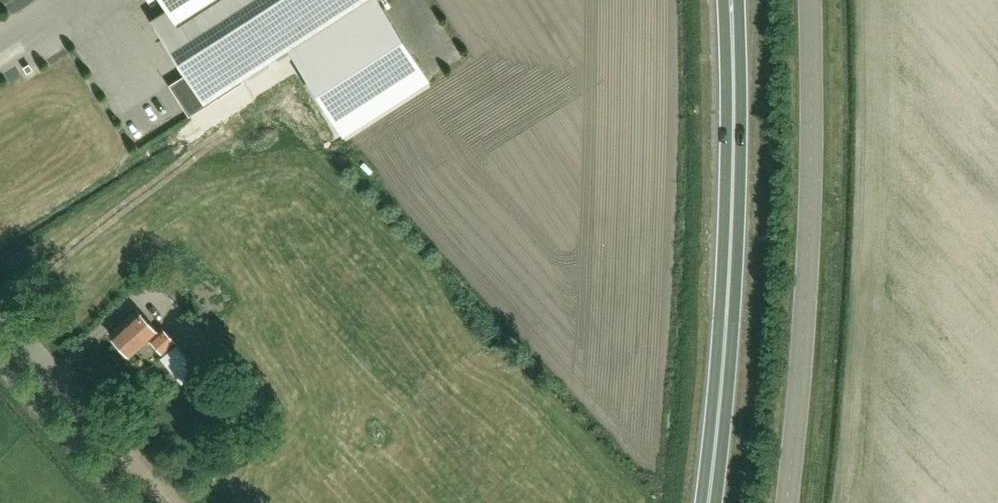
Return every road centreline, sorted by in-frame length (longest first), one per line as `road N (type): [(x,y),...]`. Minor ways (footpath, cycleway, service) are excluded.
road 1 (trunk): [(709,502),(724,356),(731,0)]
road 2 (tertiary): [(797,502),(812,307),(812,0)]
road 3 (unclassified): [(170,502),(0,315)]

